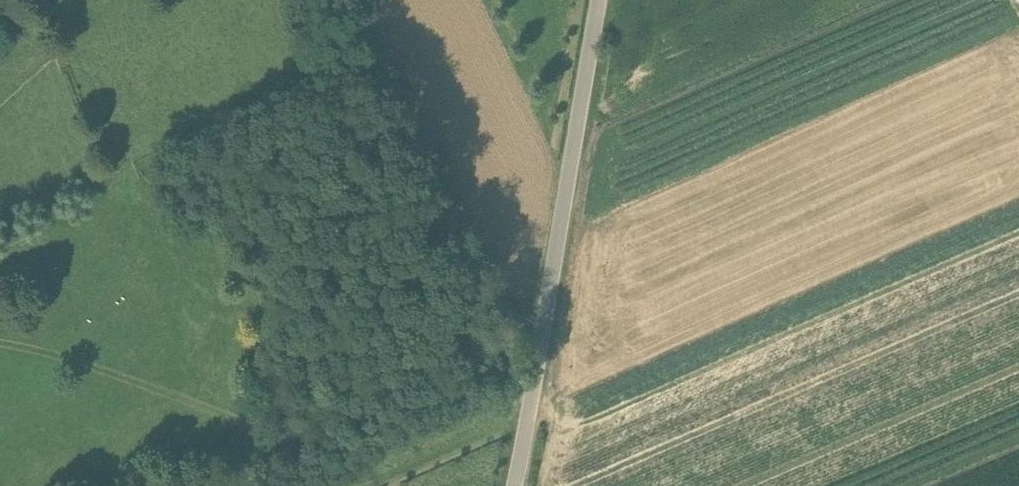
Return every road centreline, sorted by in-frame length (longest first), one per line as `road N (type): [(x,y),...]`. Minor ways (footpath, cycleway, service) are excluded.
road 1 (unclassified): [(515,485),(599,0)]

